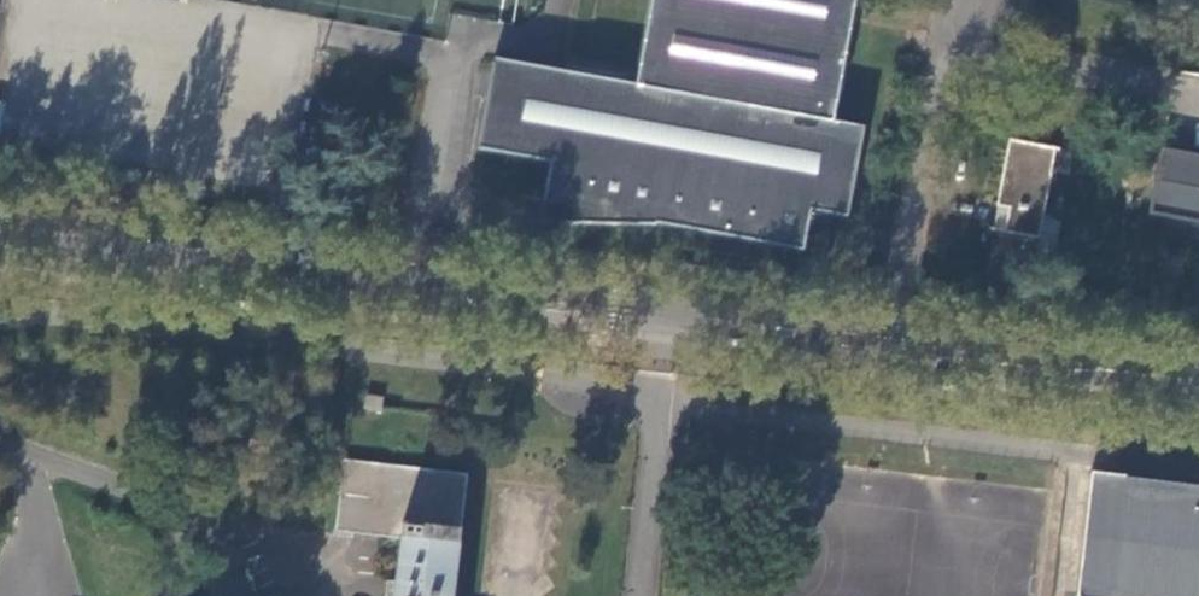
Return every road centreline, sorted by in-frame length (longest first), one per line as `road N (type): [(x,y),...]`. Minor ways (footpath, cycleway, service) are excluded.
road 1 (residential): [(1198,378),(0,236)]

